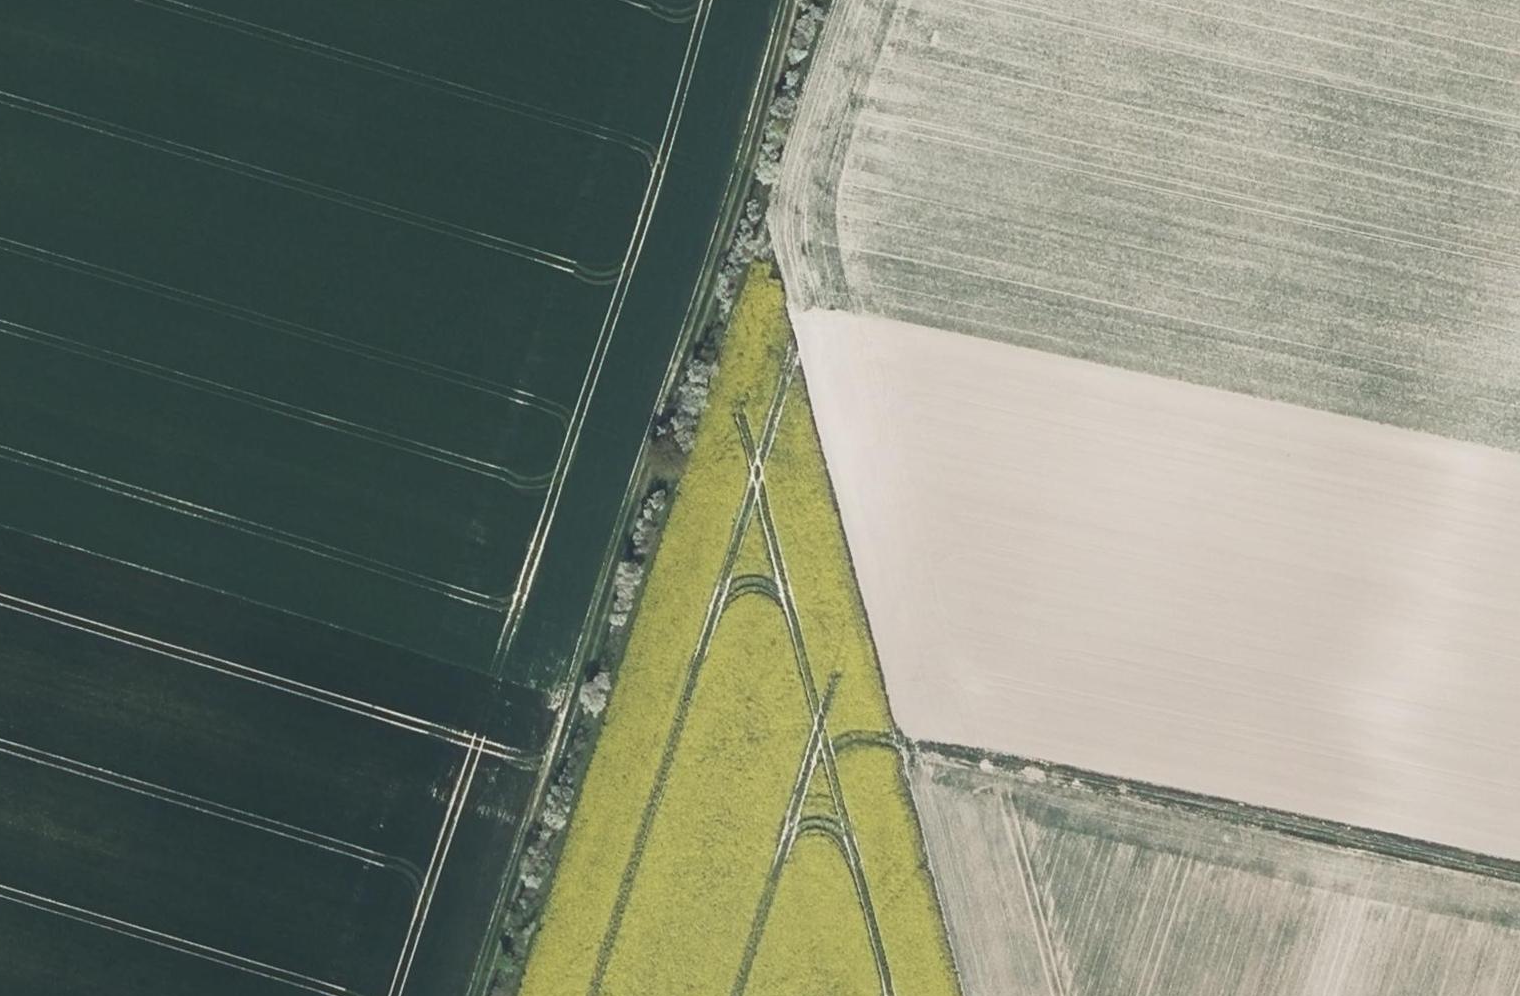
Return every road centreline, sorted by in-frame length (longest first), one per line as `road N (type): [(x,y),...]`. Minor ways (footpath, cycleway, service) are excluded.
road 1 (track): [(1519,878),(975,760)]

